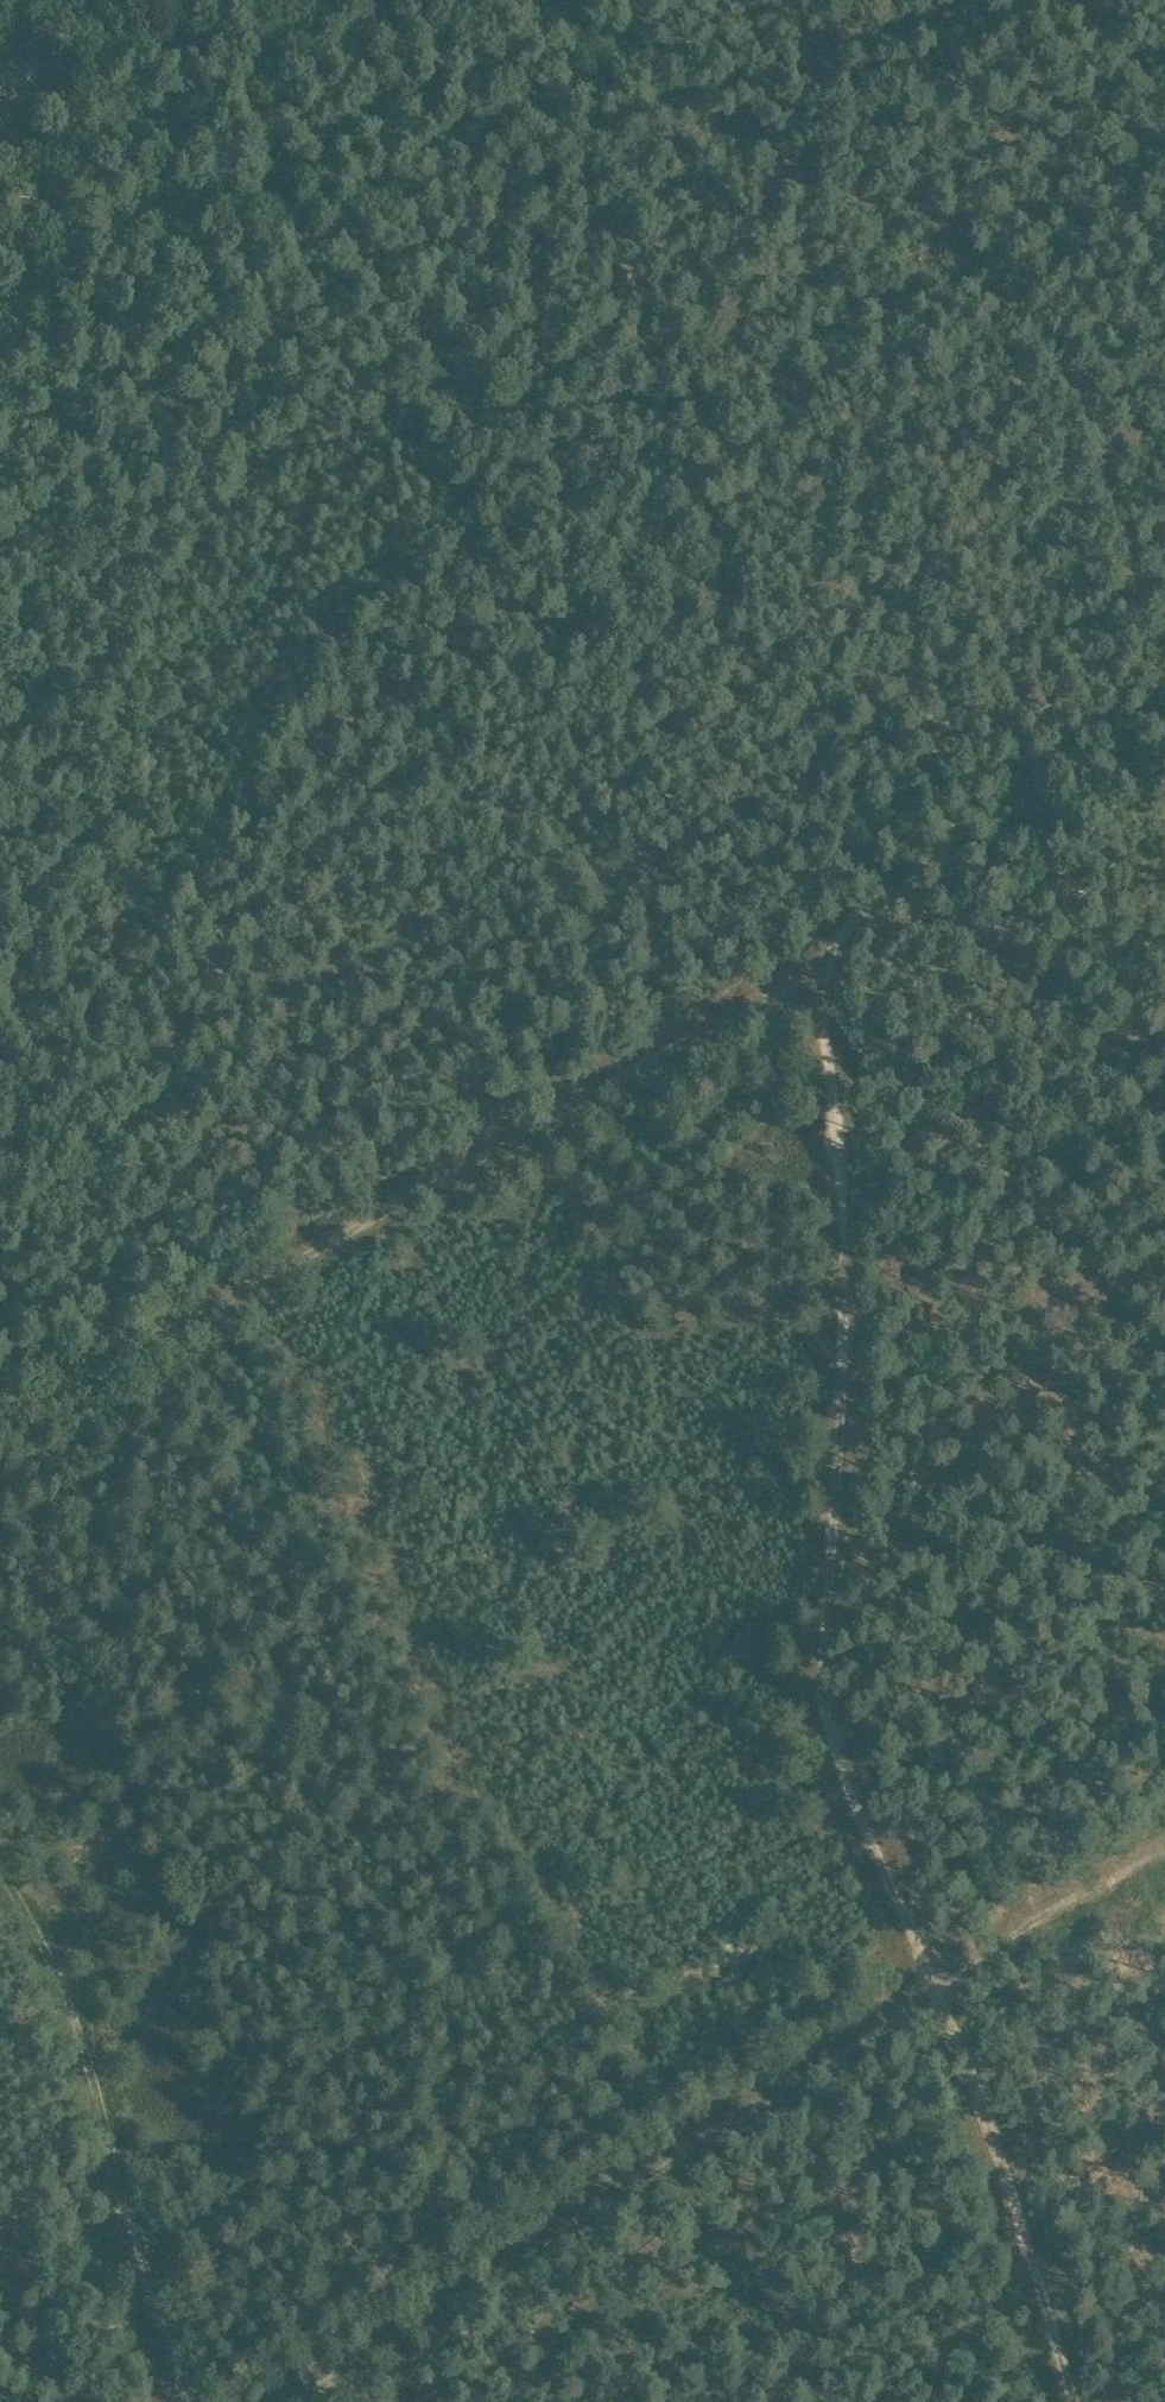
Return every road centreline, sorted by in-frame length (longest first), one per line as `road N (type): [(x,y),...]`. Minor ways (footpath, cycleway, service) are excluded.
road 1 (track): [(940,1990),(827,1718),(854,1196),(843,966)]
road 2 (track): [(843,966),(0,1420)]
road 3 (track): [(277,2401),(342,2380),(566,2242),(940,1990)]
road 4 (track): [(940,1990),(1075,2401)]
road 5 (track): [(854,1196),(957,1181),(1164,1101)]
road 6 (track): [(0,1914),(23,1945),(104,2171)]
road 7 (track): [(104,2171),(173,2401)]
road 8 (secondary): [(0,104),(81,0)]

